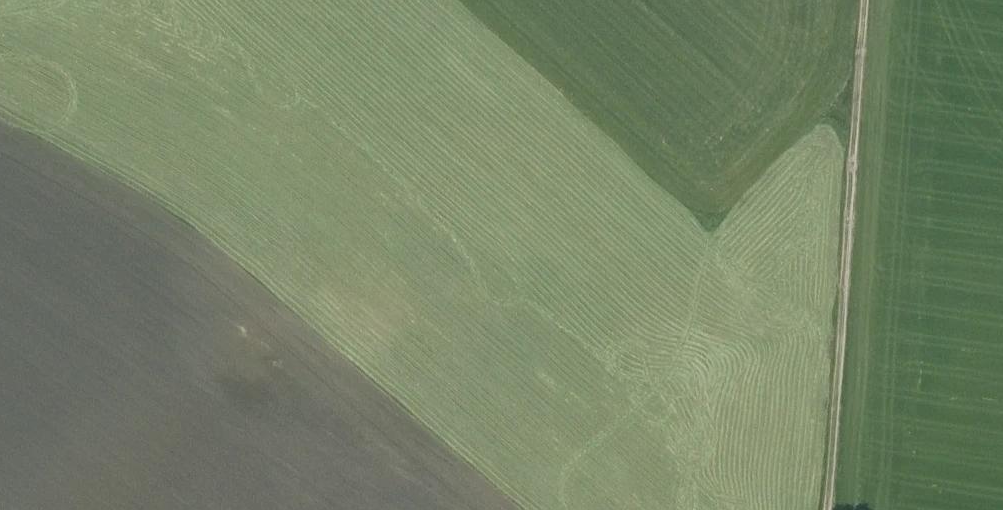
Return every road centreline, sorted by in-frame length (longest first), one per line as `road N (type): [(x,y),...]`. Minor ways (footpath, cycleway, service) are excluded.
road 1 (track): [(867,0),(829,509)]
road 2 (track): [(186,222),(0,111)]

